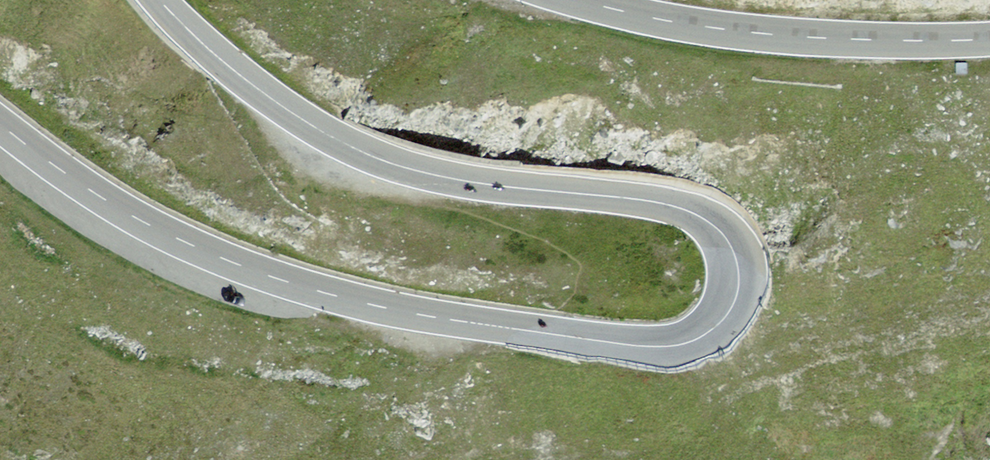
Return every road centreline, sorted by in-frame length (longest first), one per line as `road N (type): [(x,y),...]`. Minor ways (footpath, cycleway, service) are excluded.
road 1 (primary): [(160,0),(248,82),(368,154),(456,179),(662,202),(702,216),(736,258),(728,312),(689,342),(641,345),(425,315),(311,289),(146,223),(0,122)]
road 2 (primary): [(989,38),(881,43),(726,30),(582,0)]

